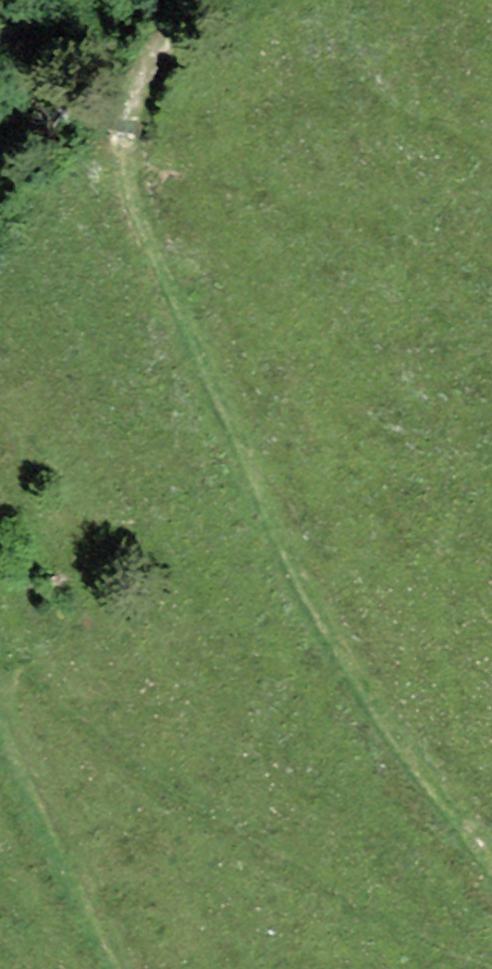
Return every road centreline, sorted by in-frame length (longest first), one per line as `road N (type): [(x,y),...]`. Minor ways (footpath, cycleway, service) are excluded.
road 1 (track): [(491,876),(400,755),(285,564),(118,140)]
road 2 (track): [(109,968),(0,734)]
road 3 (track): [(178,0),(118,140)]

